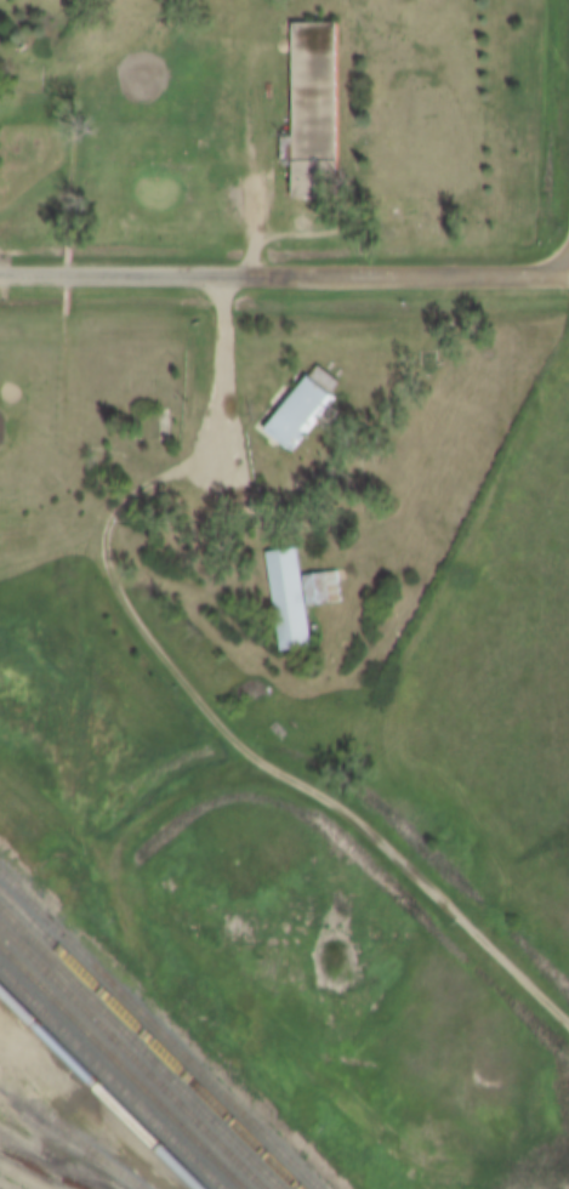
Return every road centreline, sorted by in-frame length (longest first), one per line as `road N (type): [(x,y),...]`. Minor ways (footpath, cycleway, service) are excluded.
road 1 (track): [(568,1029),(375,842),(233,745),(136,618),(113,571),(108,505),(123,480),(216,415)]
road 2 (residential): [(0,271),(568,280)]
road 3 (track): [(114,969),(132,945),(116,892),(129,844),(216,786),(266,774)]

